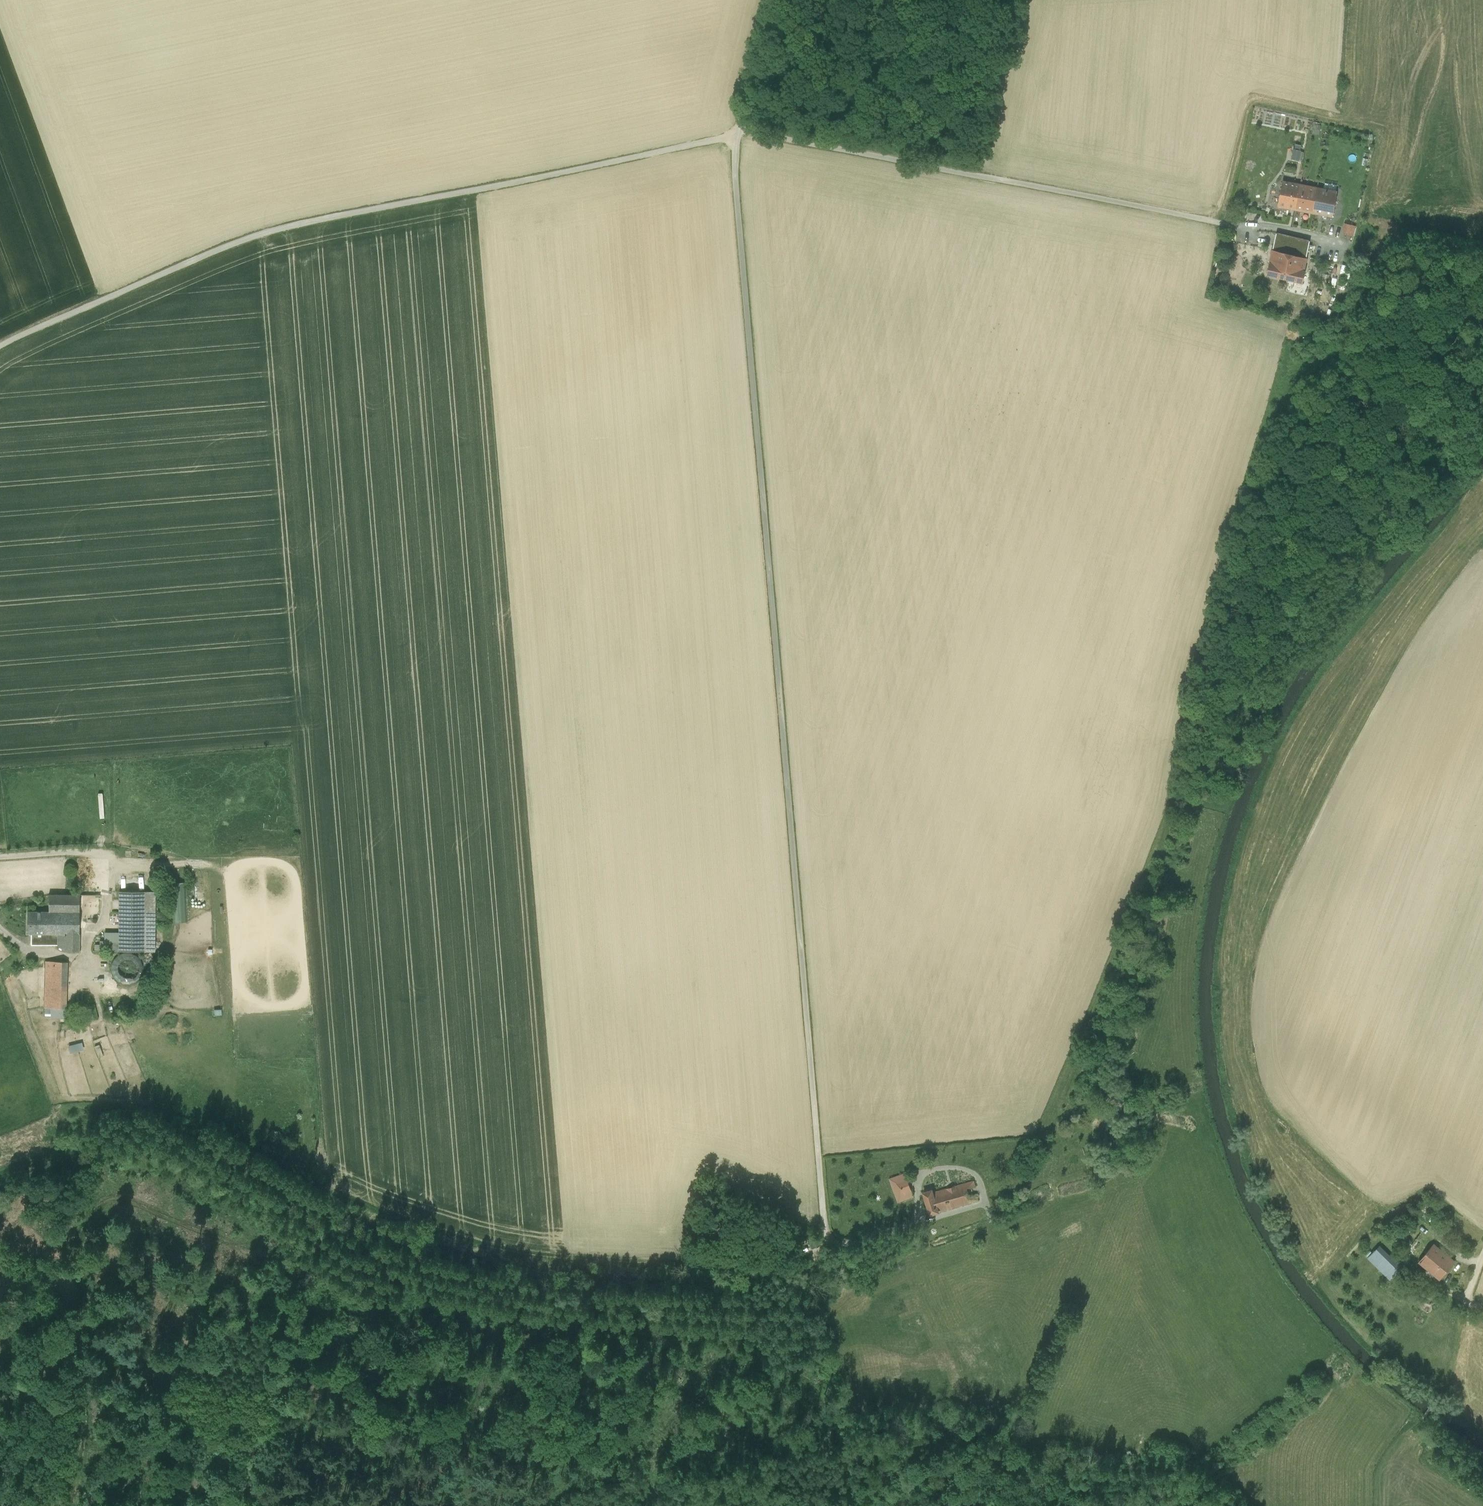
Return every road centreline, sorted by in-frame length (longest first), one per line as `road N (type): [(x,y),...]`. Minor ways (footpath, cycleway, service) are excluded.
road 1 (unclassified): [(766,0),(733,157),(826,1245)]
road 2 (track): [(736,134),(258,236),(0,343)]
road 3 (track): [(826,1245),(811,1254),(648,1266),(502,1251),(311,1186)]

